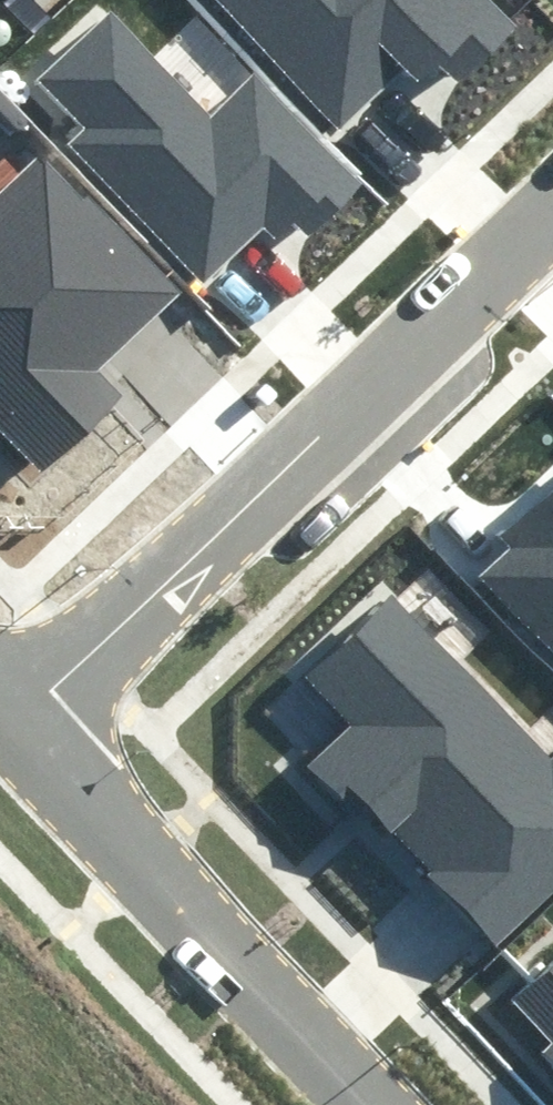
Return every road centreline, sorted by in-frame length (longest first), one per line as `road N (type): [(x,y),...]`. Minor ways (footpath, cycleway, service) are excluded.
road 1 (residential): [(11,729),(552,202)]
road 2 (residential): [(376,1104),(11,729)]
road 3 (unknown): [(137,1104),(255,980)]

